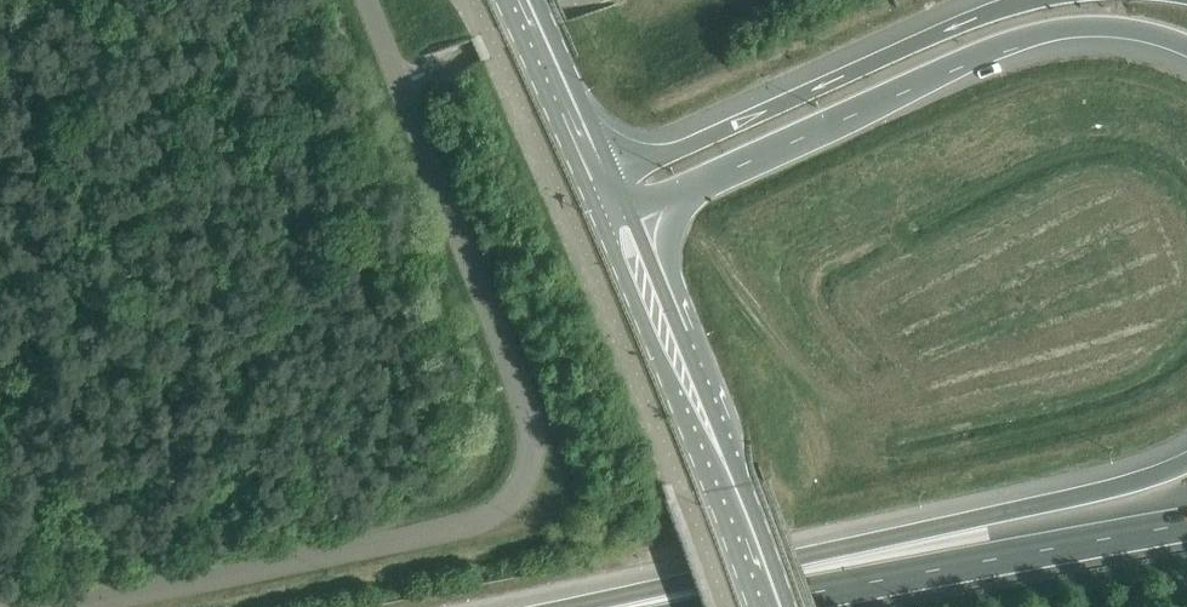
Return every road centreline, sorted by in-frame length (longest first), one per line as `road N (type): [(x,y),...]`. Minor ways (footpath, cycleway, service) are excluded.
road 1 (unclassified): [(94,606),(440,536),(492,521),(523,495),(533,448),(516,384),(367,0)]
road 2 (motorway): [(1186,462),(1117,485),(587,606)]
road 3 (motorway): [(618,217),(1006,43),(1109,28),(1186,46)]
road 4 (motorway): [(1026,0),(603,183)]
road 5 (motorway): [(1186,524),(754,606)]
road 6 (tertiary): [(776,606),(732,482),(618,217)]
road 7 (tertiary): [(603,183),(521,0)]

